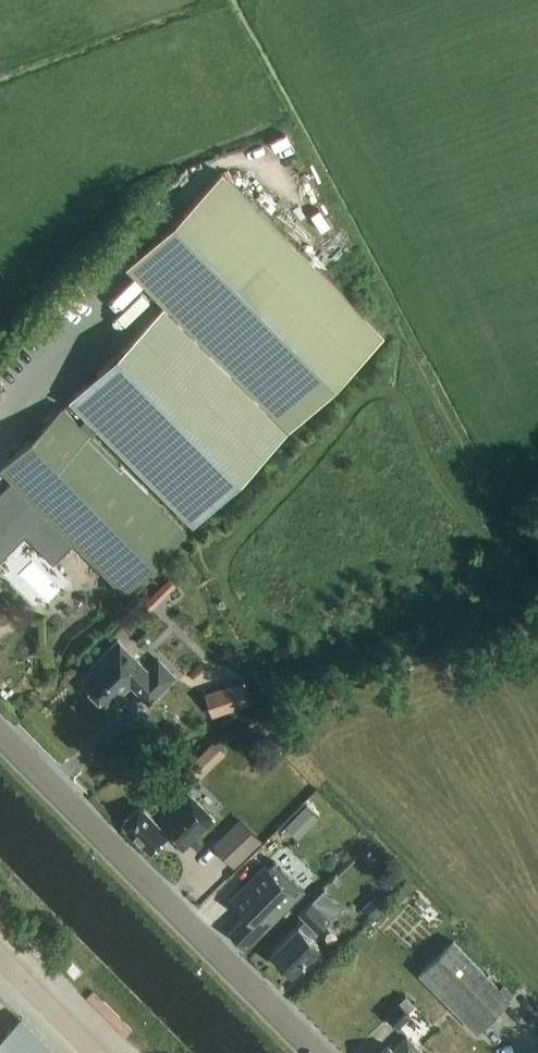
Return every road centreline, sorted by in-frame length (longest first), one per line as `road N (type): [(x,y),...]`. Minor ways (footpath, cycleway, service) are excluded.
road 1 (secondary): [(315,1052),(0,734)]

